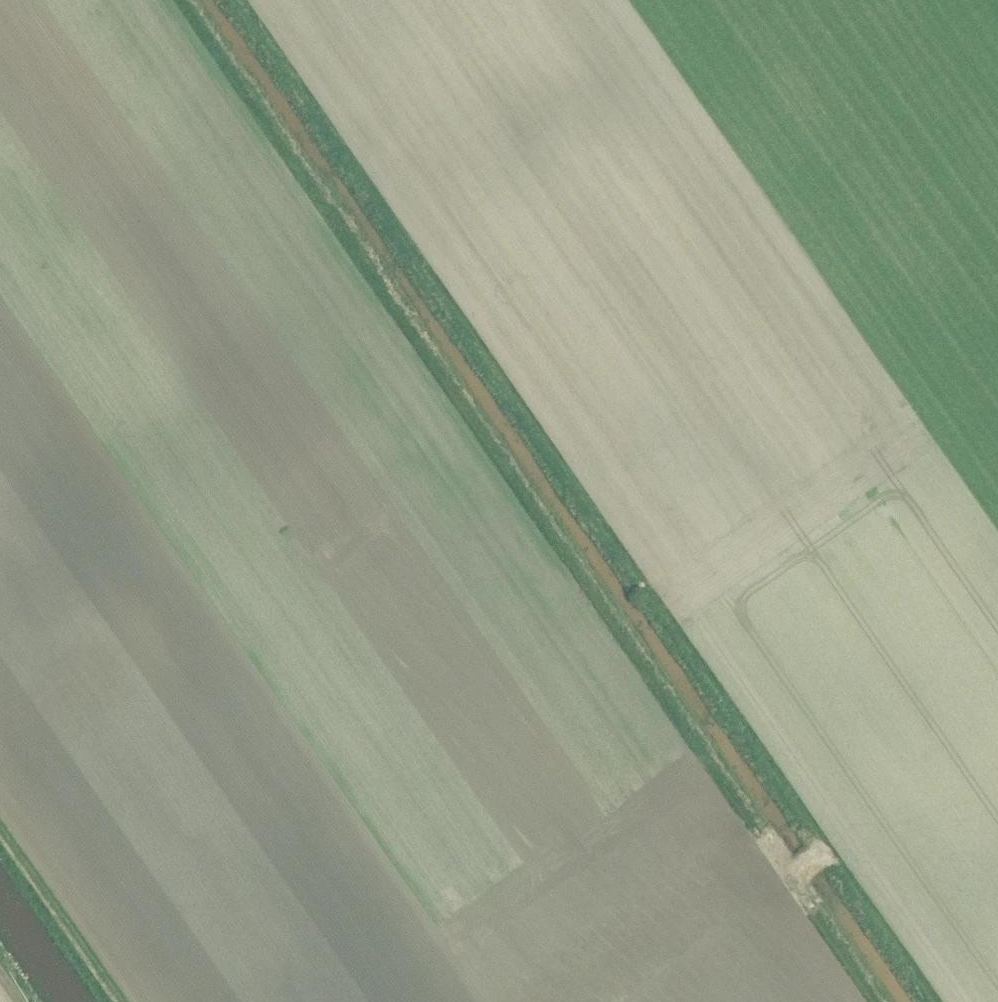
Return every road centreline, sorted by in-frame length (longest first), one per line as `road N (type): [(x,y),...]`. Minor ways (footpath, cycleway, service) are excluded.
road 1 (track): [(117,1001),(0,832)]

